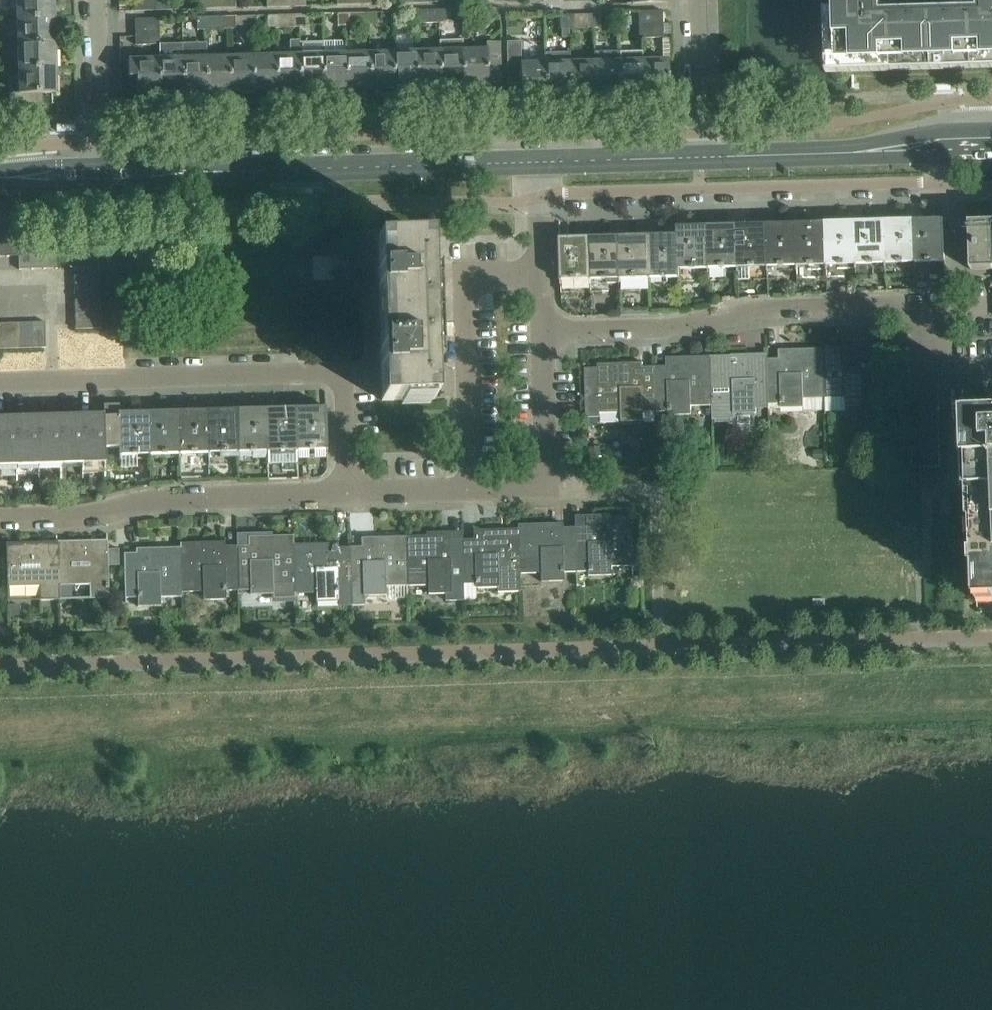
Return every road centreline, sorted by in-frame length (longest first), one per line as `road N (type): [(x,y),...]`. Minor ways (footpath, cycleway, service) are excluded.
road 1 (residential): [(991,377),(949,372),(925,355),(913,310),(893,304),(764,309),(662,333),(544,336)]
road 2 (residential): [(347,491),(343,374),(0,383)]
road 3 (tertiary): [(102,173),(541,163)]
road 4 (residential): [(541,197),(937,184),(952,144)]
road 5 (residential): [(0,520),(81,518),(182,497),(347,491)]
road 6 (residential): [(468,488),(461,282),(542,278)]
road 7 (tertiary): [(697,157),(952,144)]
road 8 (residential): [(468,488),(547,485),(544,336)]
road 9 (residential): [(97,0),(102,173)]
road 10 (residential): [(697,157),(694,0)]
road 11 (tertiary): [(541,163),(697,157)]
road 12 (residential): [(347,491),(468,488)]

